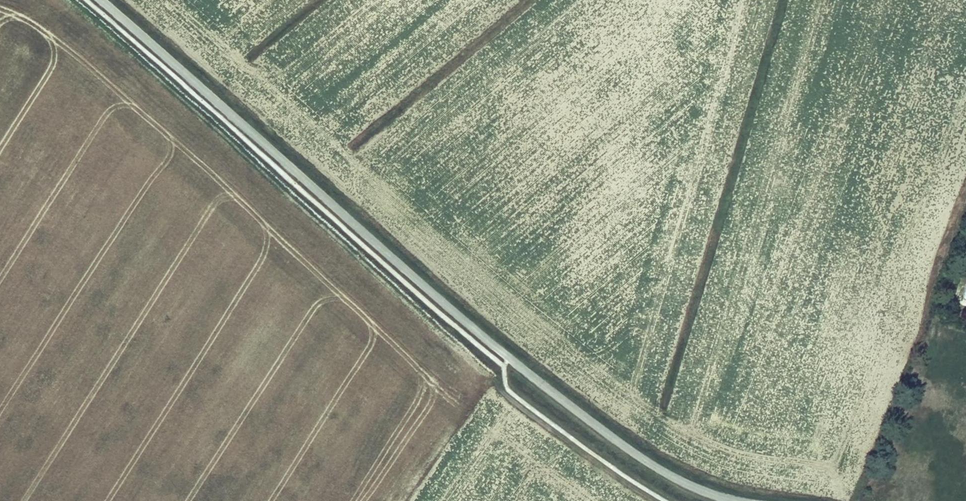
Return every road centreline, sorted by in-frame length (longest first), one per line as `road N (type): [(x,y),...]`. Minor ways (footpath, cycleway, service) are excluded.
road 1 (unclassified): [(732,500),(666,474),(534,378),(99,0)]

